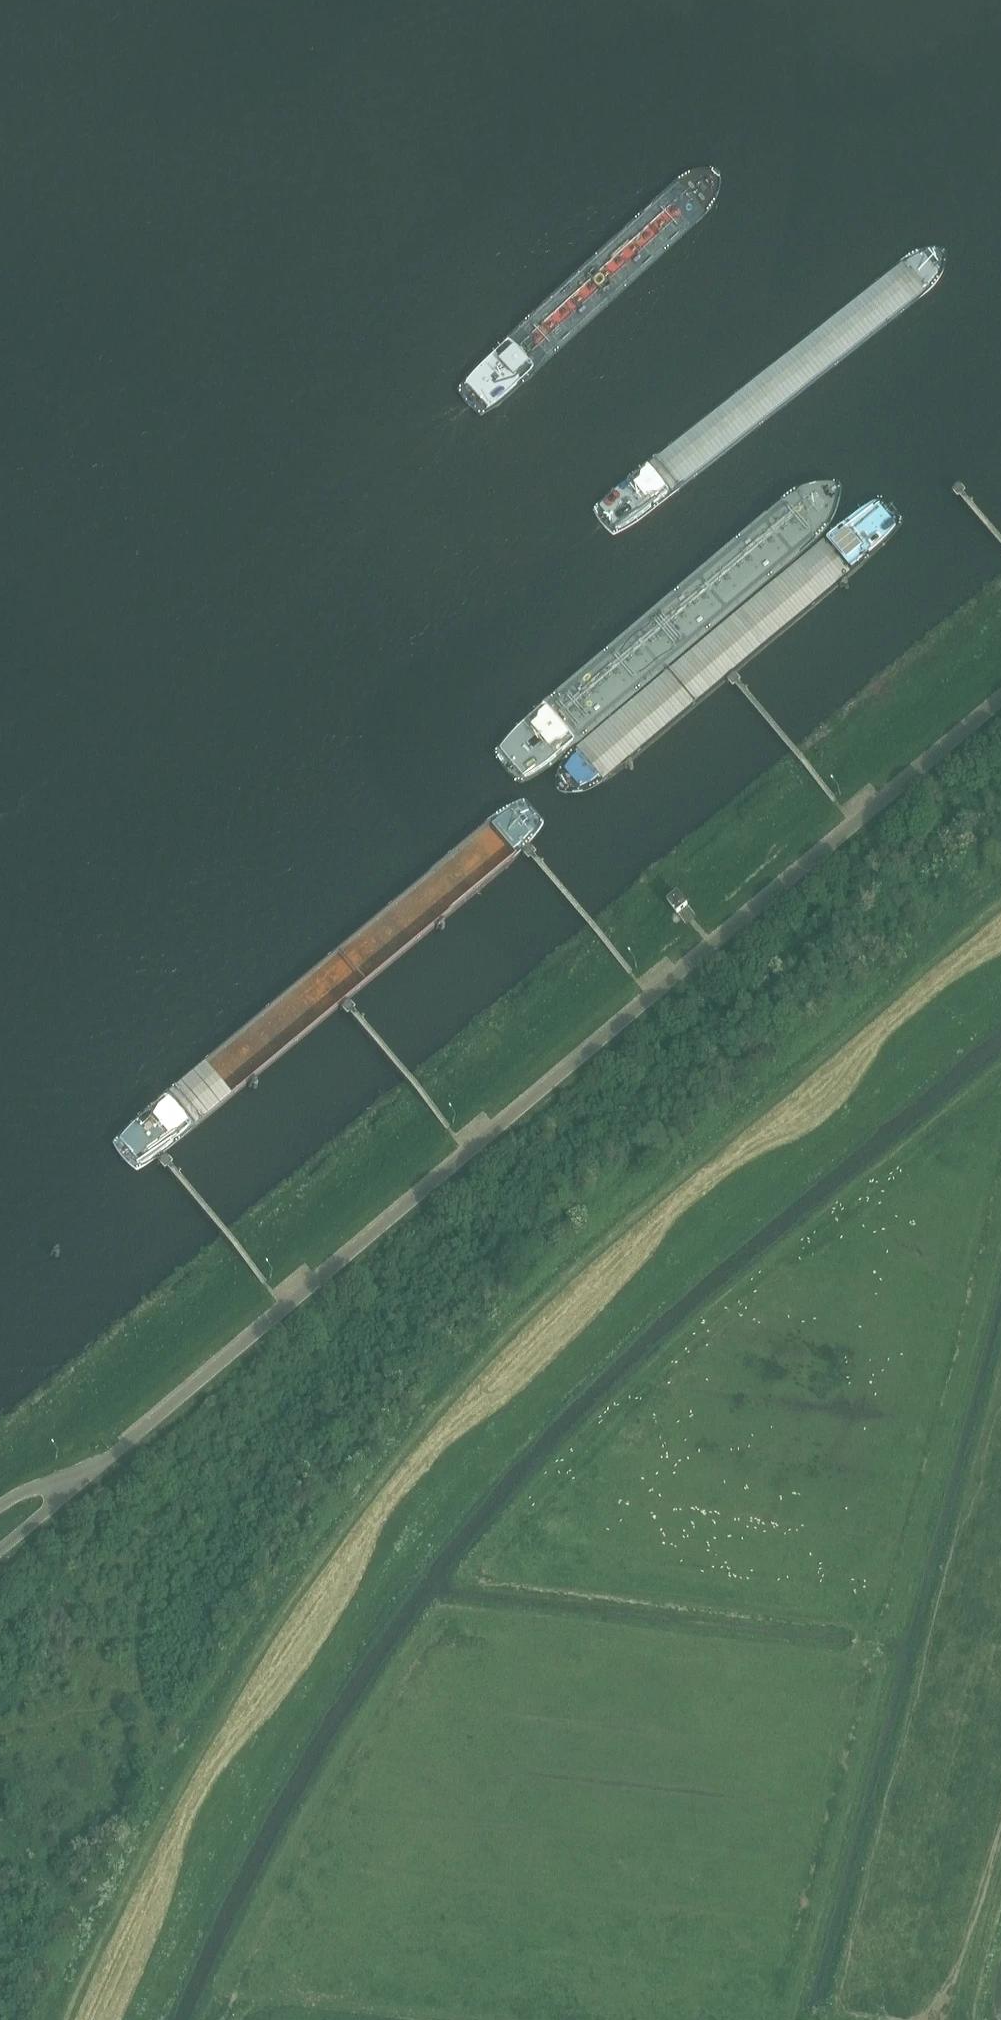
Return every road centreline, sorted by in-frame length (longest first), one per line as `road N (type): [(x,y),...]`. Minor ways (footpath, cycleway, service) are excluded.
road 1 (track): [(1000,877),(561,1251),(434,1381),(334,1505),(195,1709),(47,2019)]
road 2 (unclassified): [(0,1548),(1000,698)]
road 3 (track): [(87,1924),(0,1827)]

